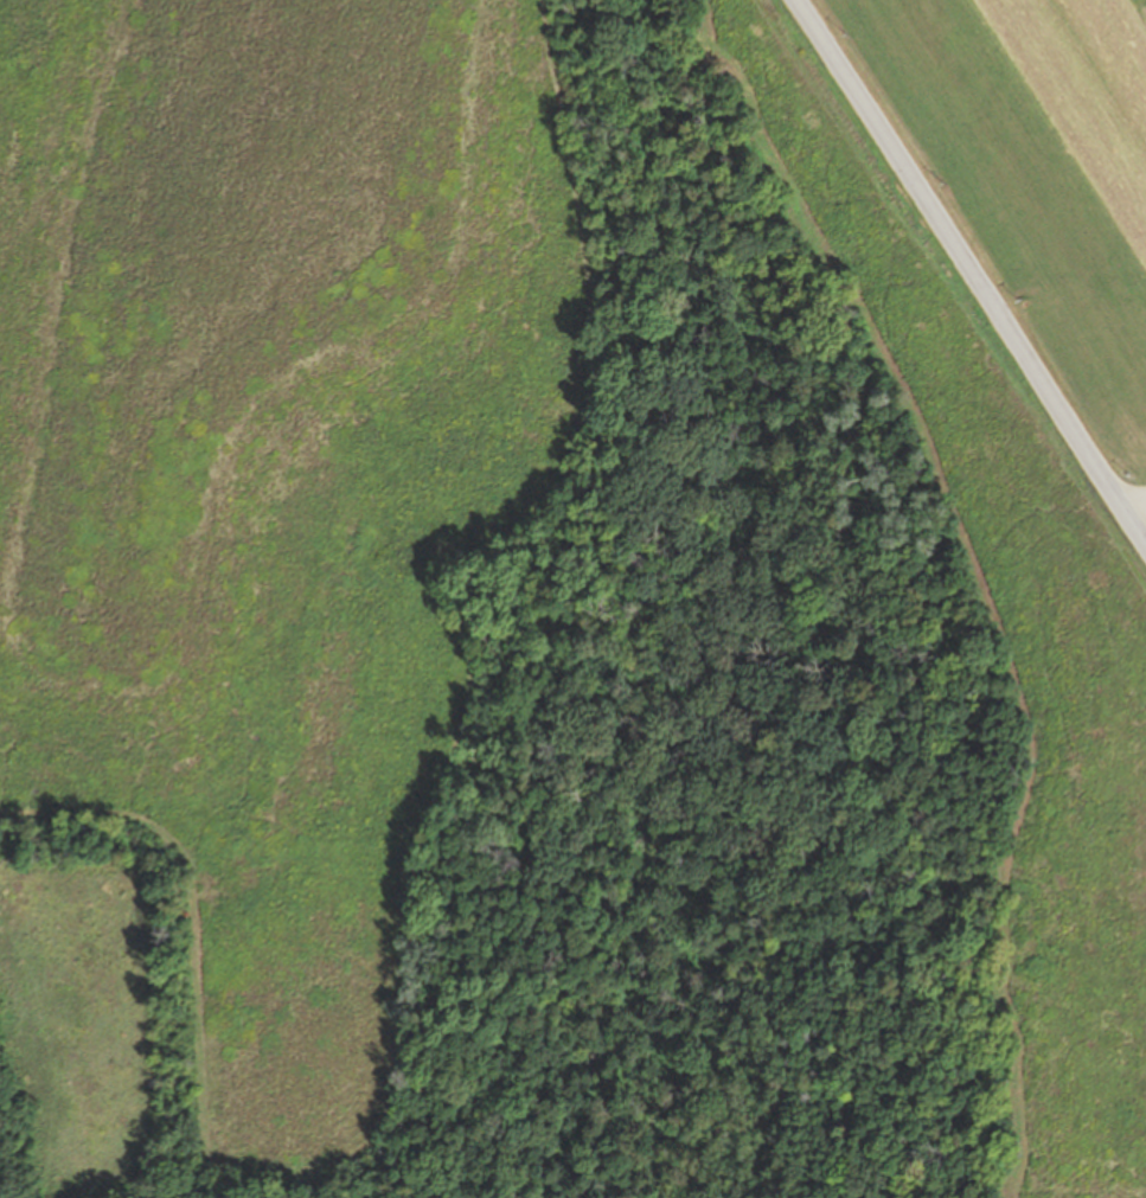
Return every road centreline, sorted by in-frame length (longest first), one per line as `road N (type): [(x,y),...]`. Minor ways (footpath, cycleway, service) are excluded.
road 1 (secondary): [(1145,541),(799,0)]

